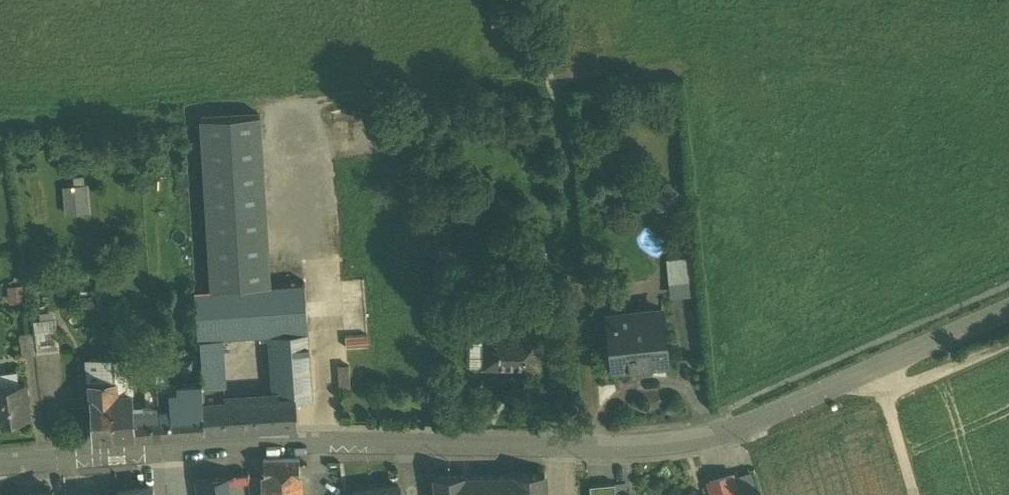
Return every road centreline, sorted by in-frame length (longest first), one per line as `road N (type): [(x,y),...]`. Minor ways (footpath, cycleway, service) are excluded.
road 1 (residential): [(0,464),(332,445),(654,445),(777,413)]
road 2 (track): [(548,79),(0,125)]
road 3 (track): [(586,447),(555,78),(548,79)]
road 4 (unclassified): [(777,413),(1008,308)]
road 5 (track): [(310,101),(321,261)]
road 6 (track): [(884,397),(1008,340)]
road 7 (track): [(871,372),(914,494)]

